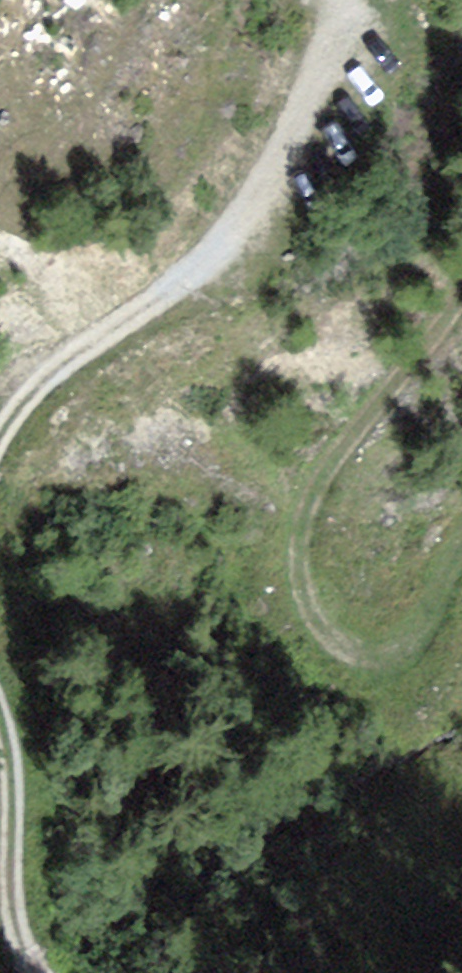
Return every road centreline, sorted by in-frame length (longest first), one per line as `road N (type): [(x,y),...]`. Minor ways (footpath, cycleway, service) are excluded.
road 1 (track): [(461,293),(312,497),(299,548),(302,590),(333,643),(367,659),(386,656),(418,632),(461,546)]
road 2 (track): [(0,436),(43,380),(160,299),(226,236),(379,0)]
road 3 (track): [(36,972),(12,905),(13,805),(0,718)]

